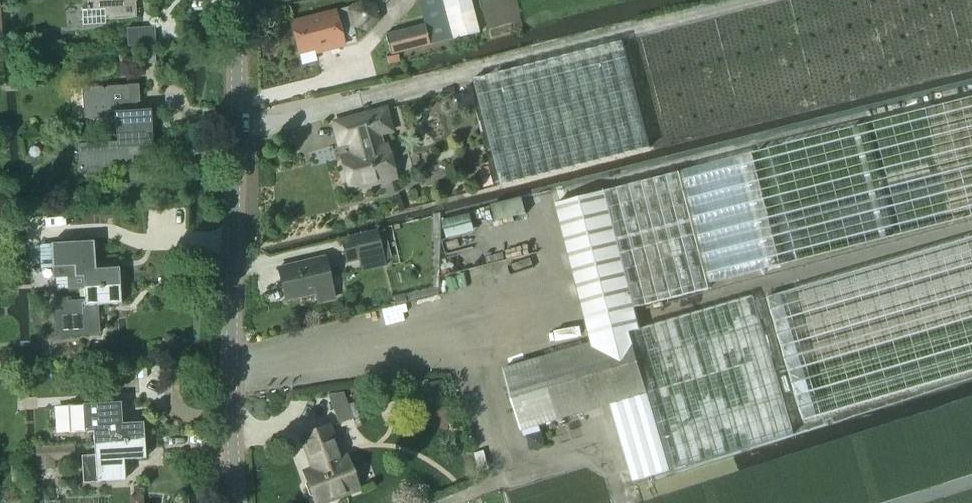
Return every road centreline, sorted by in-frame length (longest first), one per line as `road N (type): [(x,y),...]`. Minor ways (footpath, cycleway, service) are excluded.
road 1 (tertiary): [(237,502),(231,358),(240,0)]

